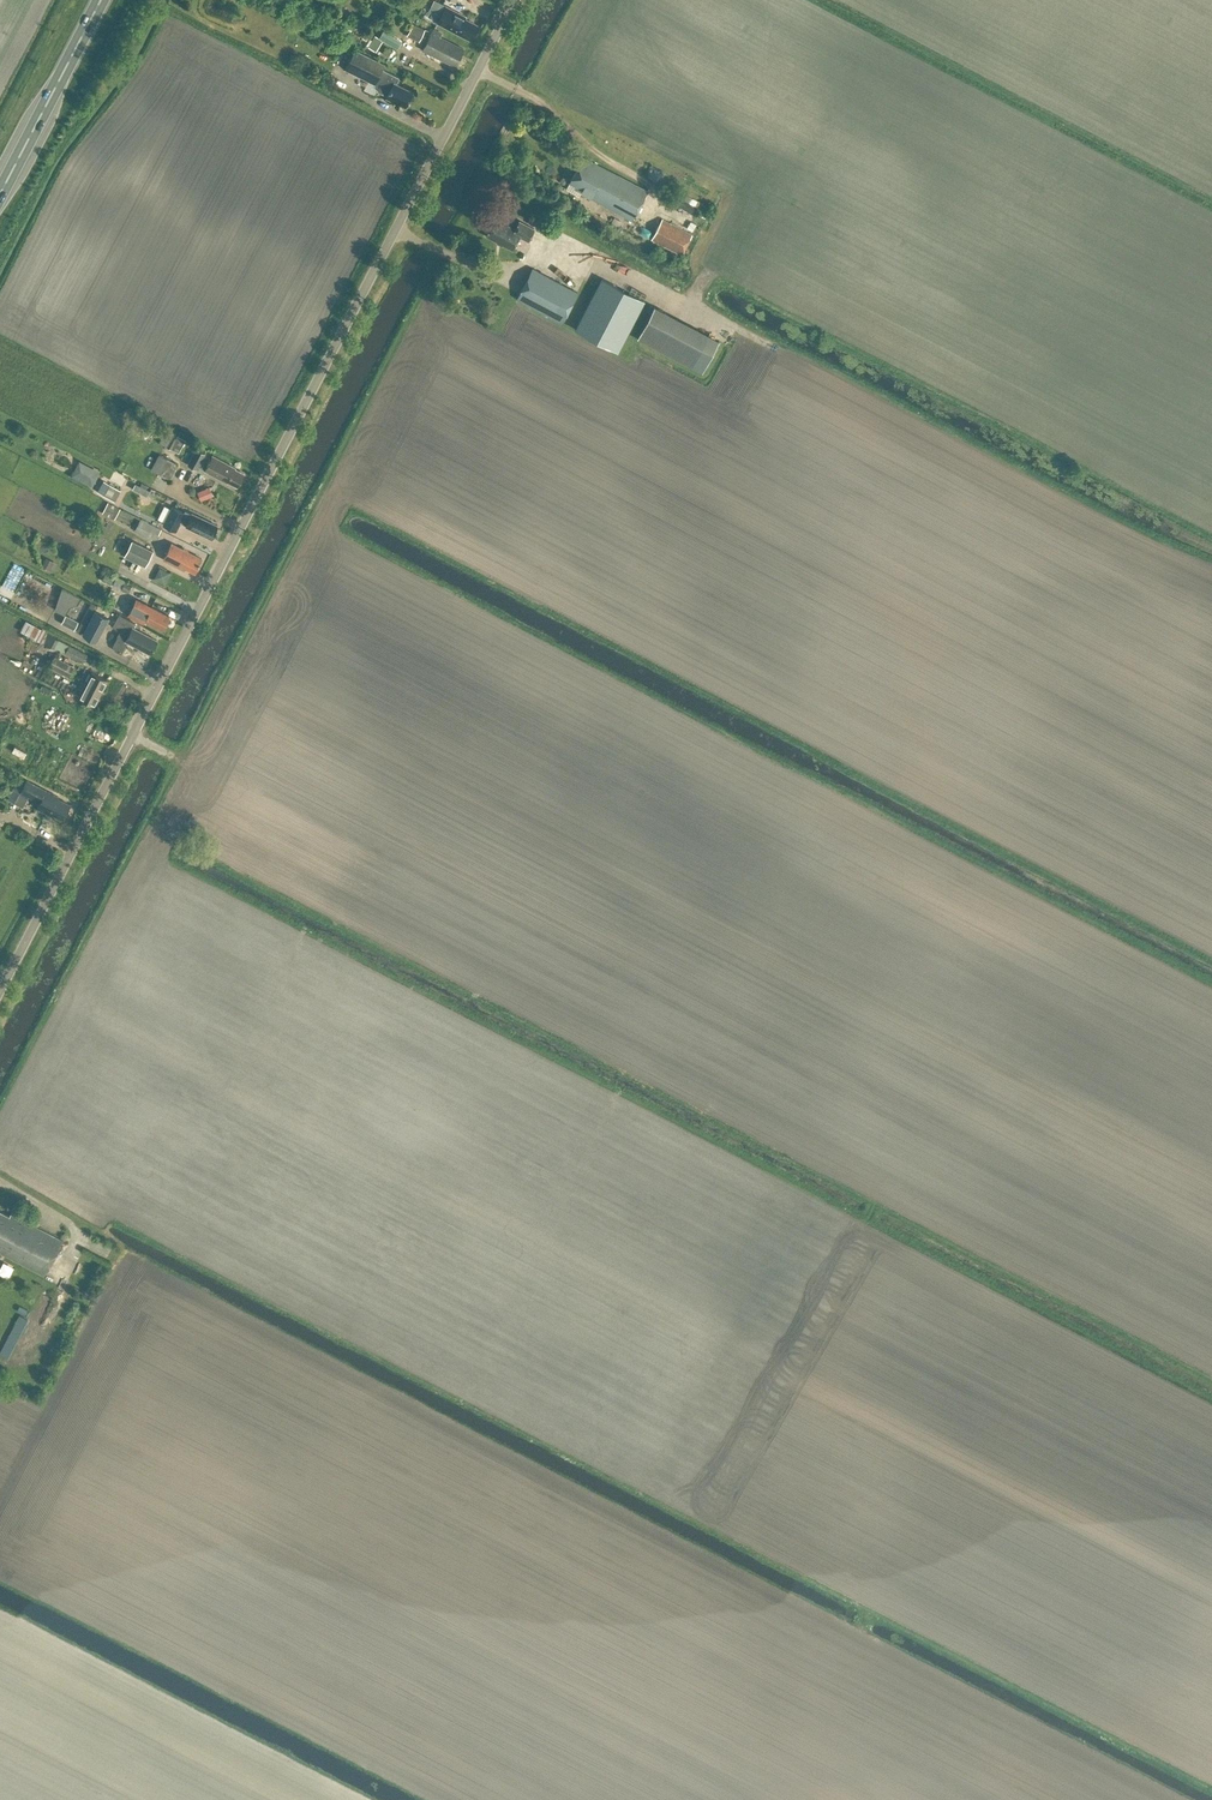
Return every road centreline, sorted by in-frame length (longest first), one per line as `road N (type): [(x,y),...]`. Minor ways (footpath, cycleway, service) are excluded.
road 1 (tertiary): [(0,988),(514,0)]
road 2 (trunk): [(0,199),(103,0)]

